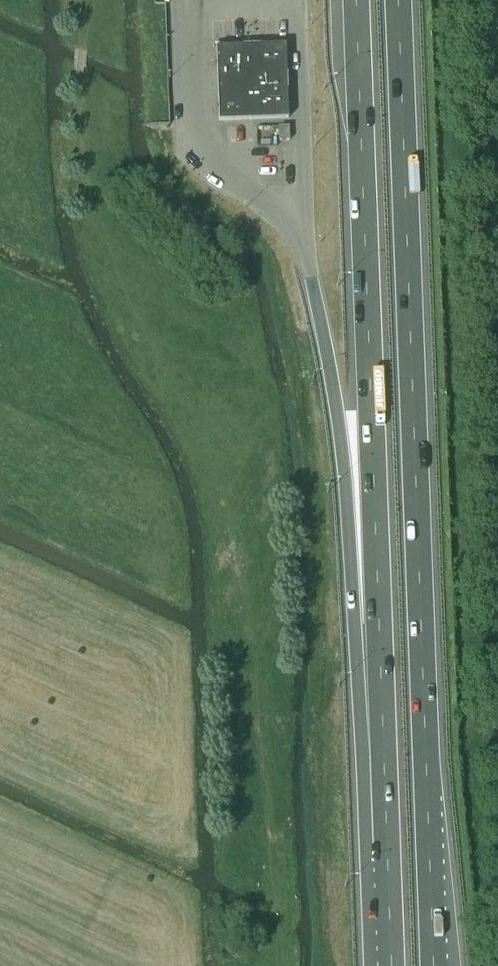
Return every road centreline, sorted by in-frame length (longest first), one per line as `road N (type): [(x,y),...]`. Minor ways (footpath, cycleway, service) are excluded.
road 1 (trunk): [(433,965),(399,0)]
road 2 (trunk): [(354,0),(386,864)]
road 3 (trunk): [(311,278),(343,461),(353,625),(386,864)]

